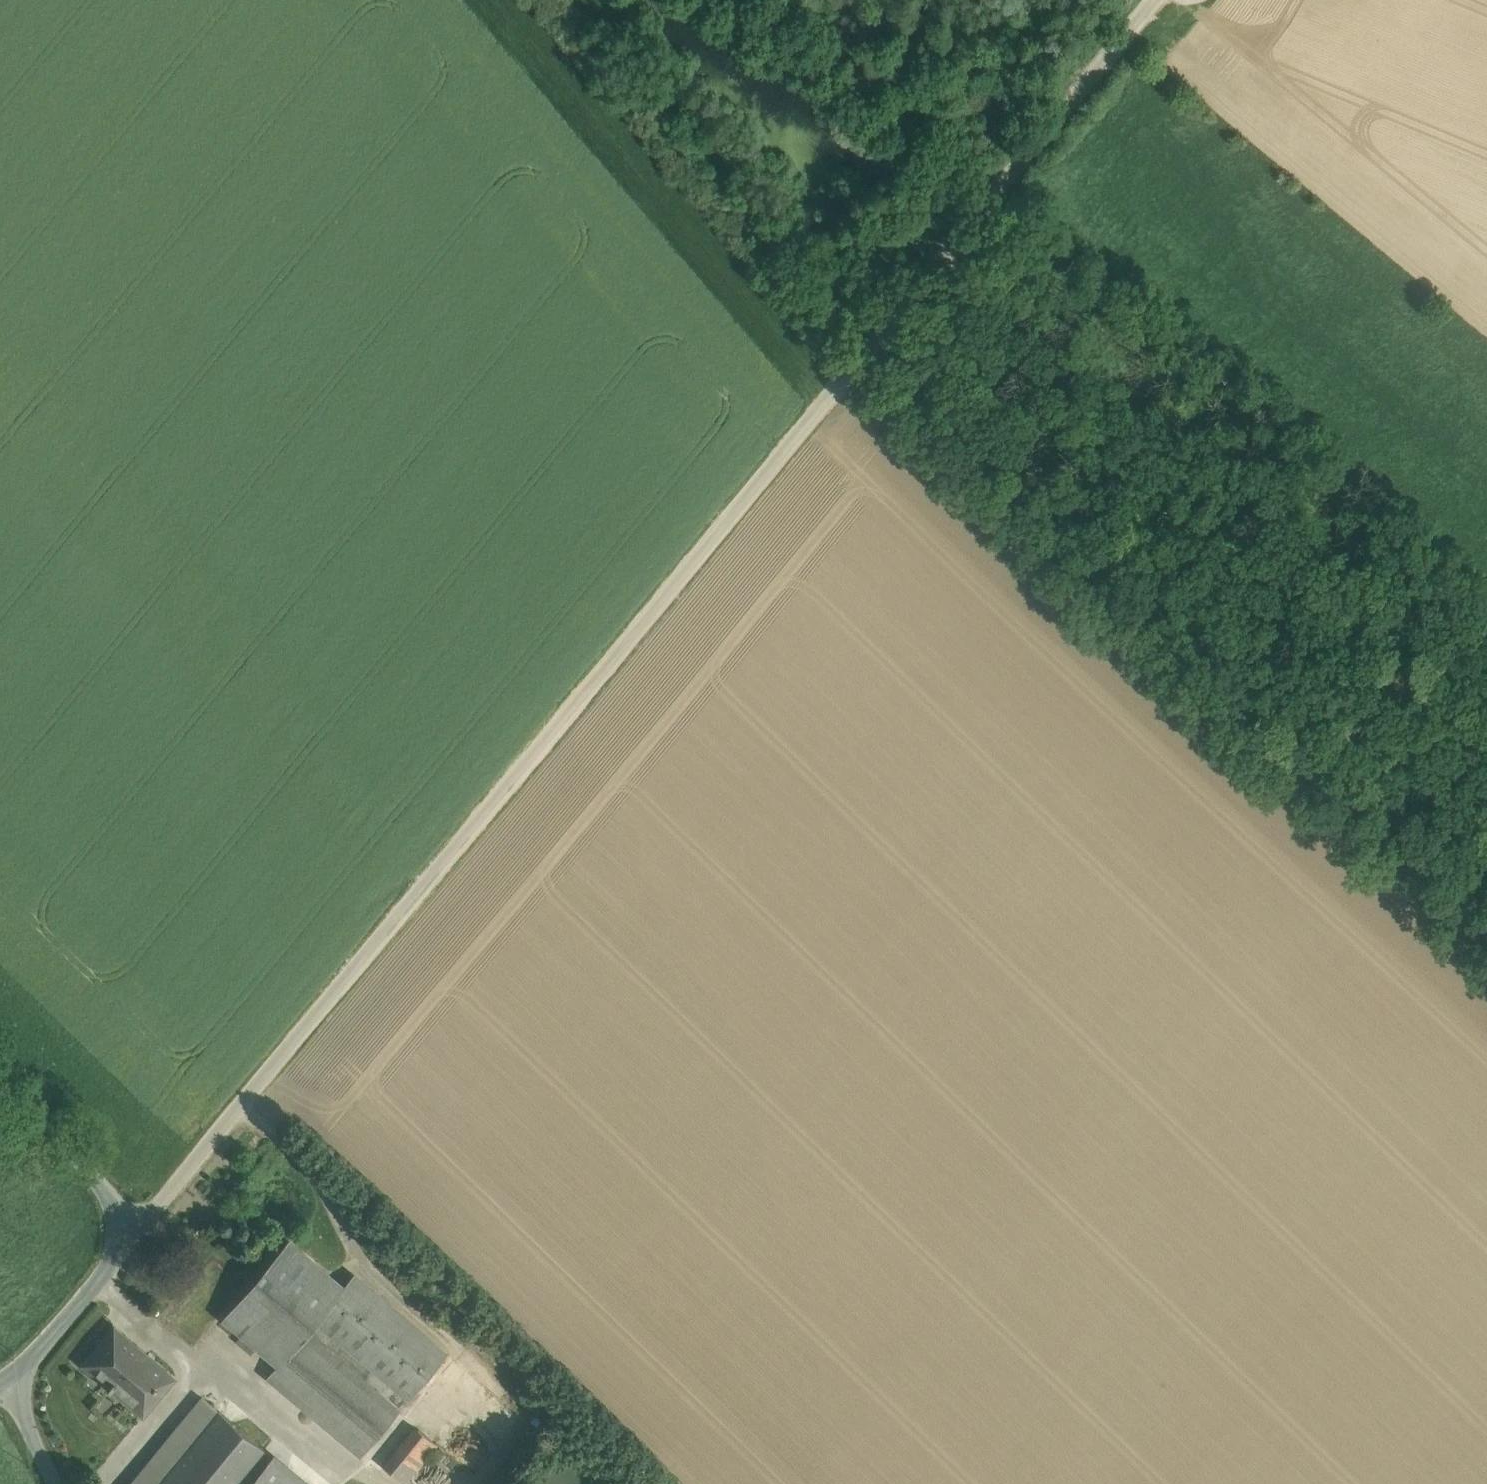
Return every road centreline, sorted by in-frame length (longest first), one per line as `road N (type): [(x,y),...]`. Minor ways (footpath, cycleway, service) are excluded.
road 1 (unclassified): [(137,1222),(1158,0)]
road 2 (unclassified): [(8,1380),(137,1222)]
road 3 (unclassified): [(137,1222),(0,1086)]
road 4 (track): [(206,1352),(112,1483)]

